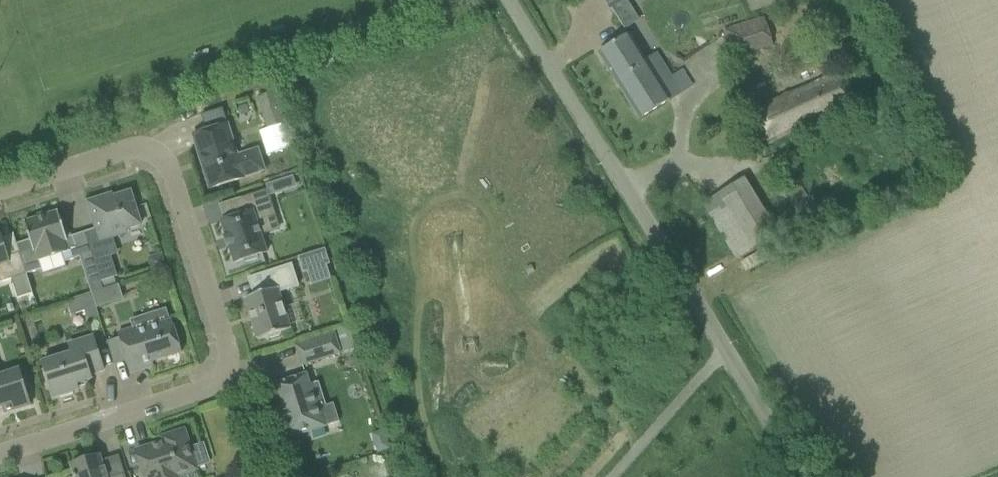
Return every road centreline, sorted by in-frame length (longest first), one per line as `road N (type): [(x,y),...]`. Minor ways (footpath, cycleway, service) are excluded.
road 1 (residential): [(0,194),(116,151),(155,151),(172,173),(225,360),(203,387),(0,453)]
road 2 (unclassified): [(799,476),(508,0)]

